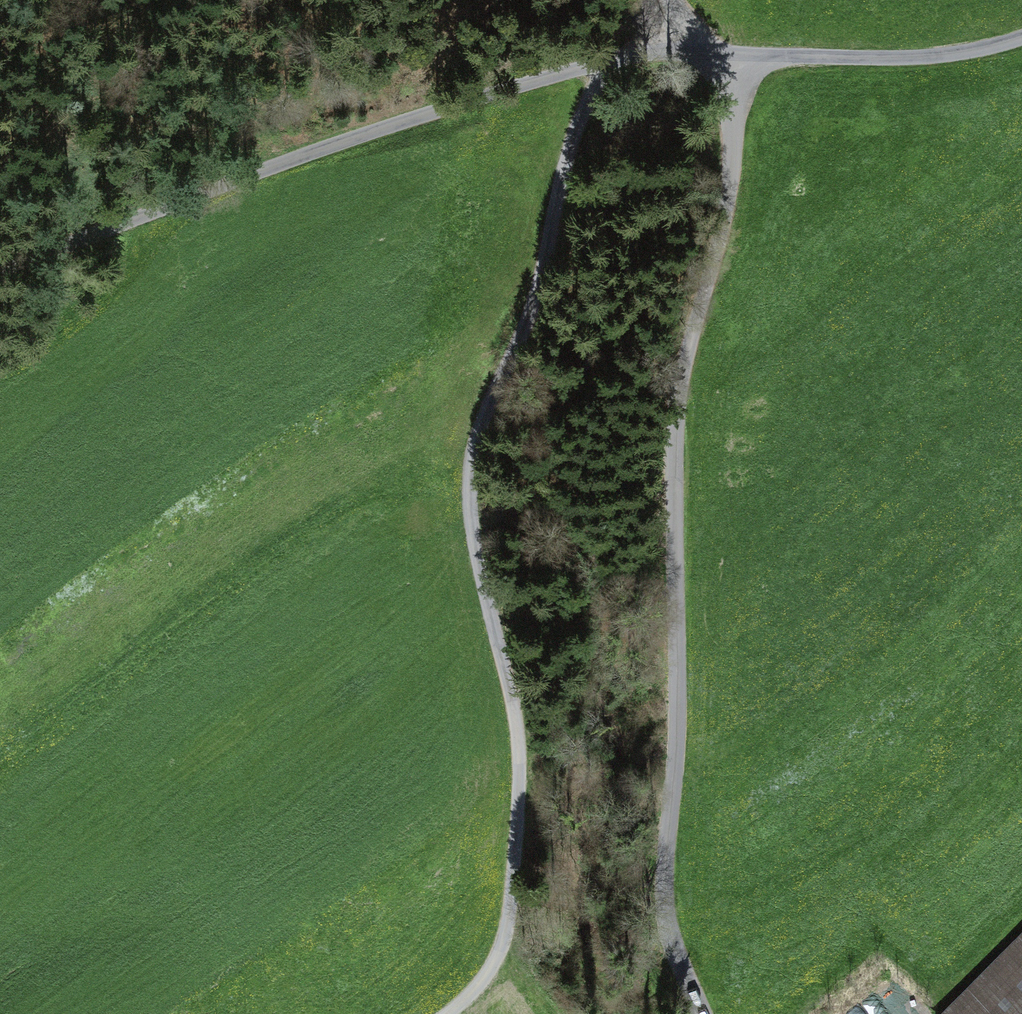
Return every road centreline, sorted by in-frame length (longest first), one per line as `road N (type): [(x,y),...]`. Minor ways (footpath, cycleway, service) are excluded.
road 1 (unclassified): [(448,1013),(500,961),(524,727),(481,572),(472,455),(527,318),(596,60)]
road 2 (unclassified): [(729,57),(737,172),(677,386),(683,679),(664,903),(704,1013)]
road 3 (unclassified): [(0,263),(596,60)]
road 4 (unclassified): [(729,57),(940,56),(1021,40)]
road 5 (unclassified): [(596,60),(639,53),(729,57)]

